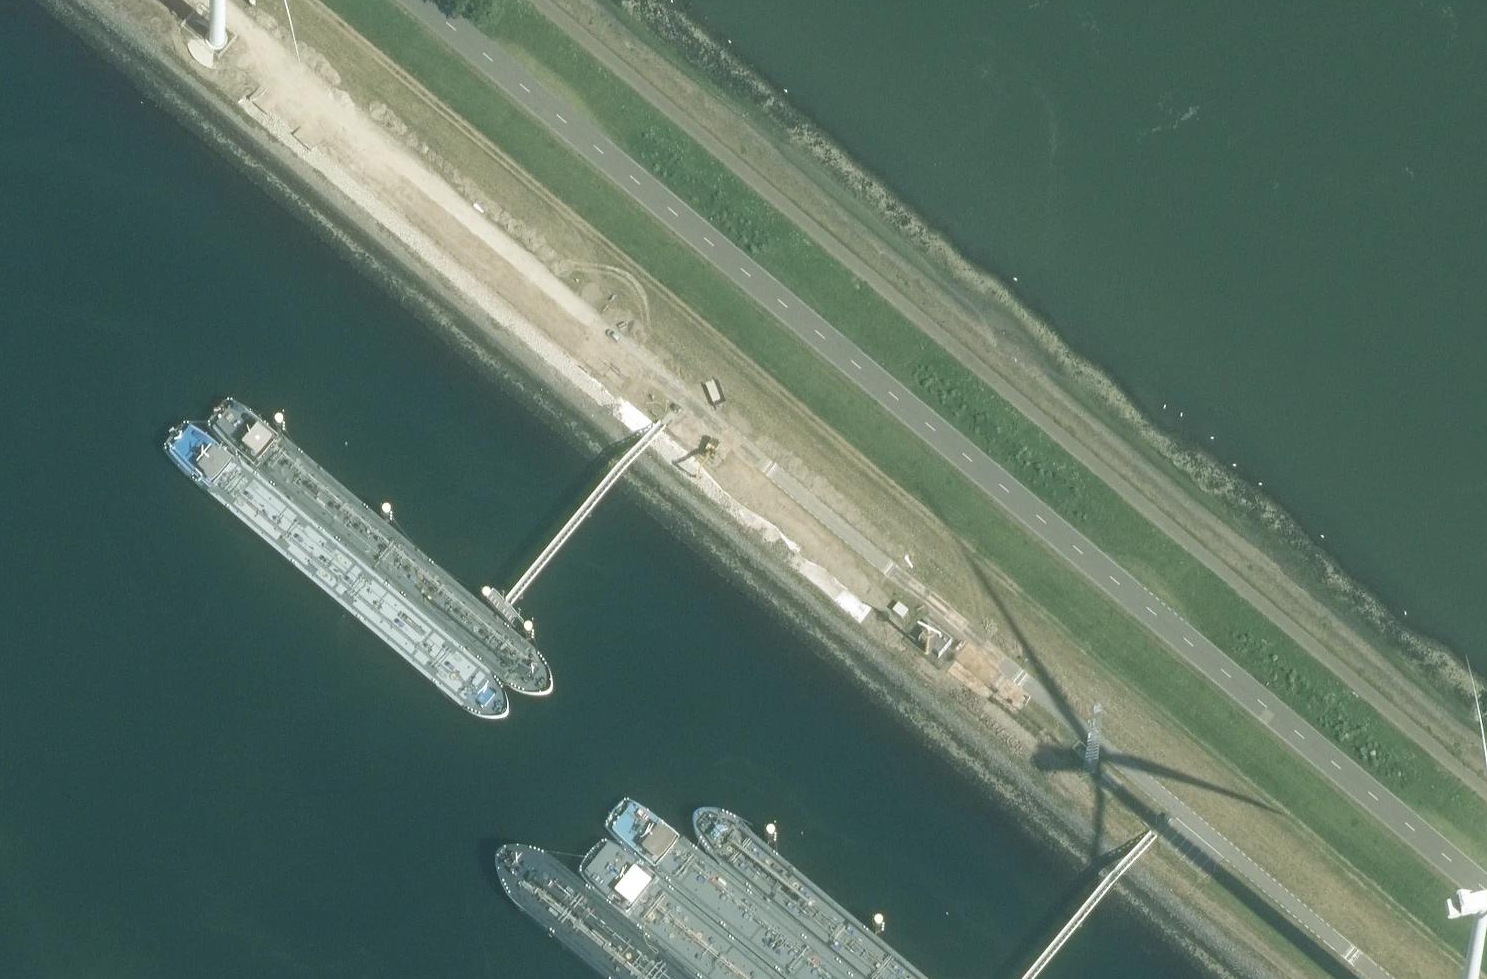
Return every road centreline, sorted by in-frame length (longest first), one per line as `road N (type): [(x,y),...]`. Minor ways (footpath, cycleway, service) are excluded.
road 1 (tertiary): [(1486,886),(432,0)]

